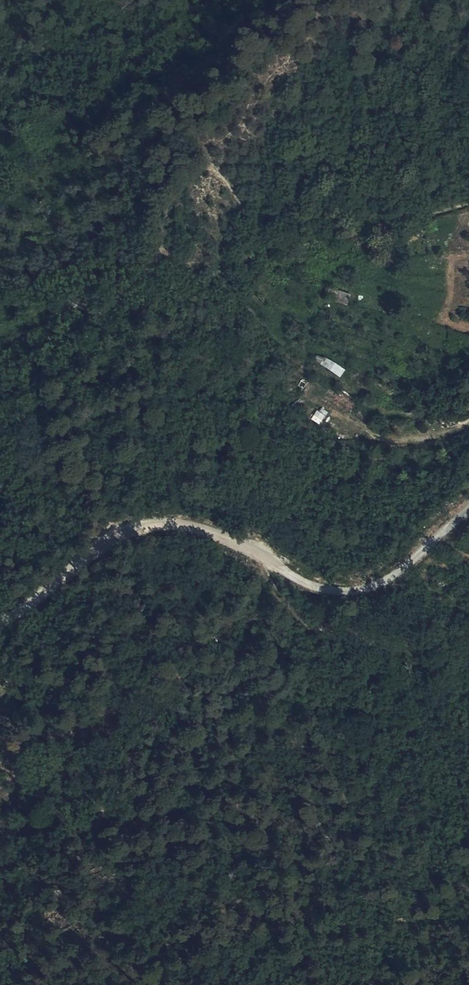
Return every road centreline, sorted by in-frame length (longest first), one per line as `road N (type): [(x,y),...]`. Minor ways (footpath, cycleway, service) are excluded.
road 1 (track): [(119,531),(195,526),(244,544),(298,580),(336,591),(375,584),(468,509)]
road 2 (track): [(0,623),(119,531)]

